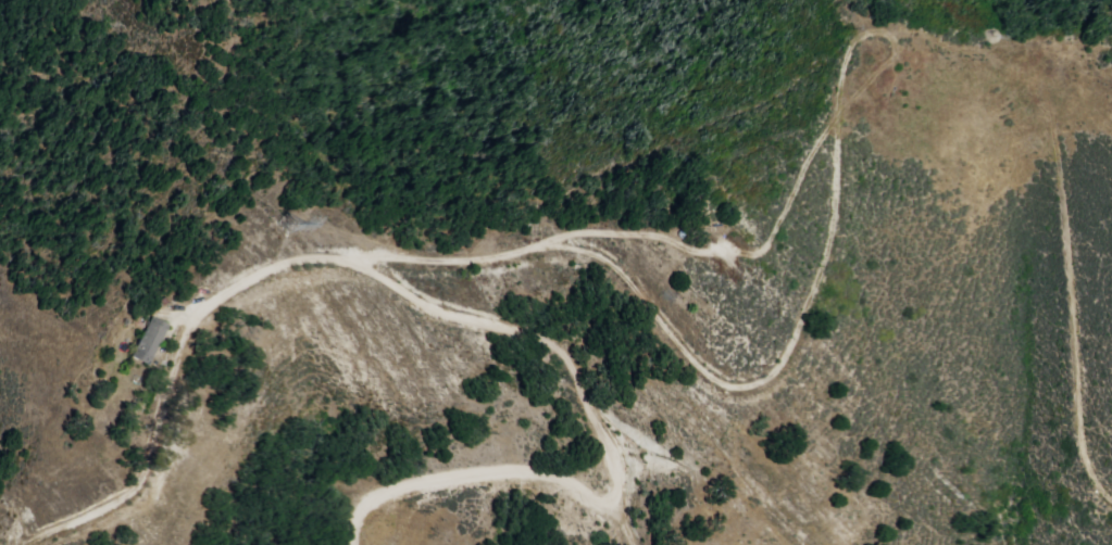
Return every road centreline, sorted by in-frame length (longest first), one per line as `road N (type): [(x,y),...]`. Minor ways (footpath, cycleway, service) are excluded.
road 1 (track): [(360,544),(360,517),(391,491),(480,472),(527,472),(562,479),(603,506),(617,498),(621,472),(570,357),(555,345),(440,312),(366,269),(323,256),(257,271),(202,310),(179,352),(164,449),(145,478),(103,509),(24,544)]
road 2 (track): [(342,261),(438,265),(552,246),(604,258),(707,375),(733,391),(757,385),(782,372),(832,251),(840,201),(840,119),(845,75),(858,43),(874,34),(896,37),(888,64),(840,119)]
road 3 (track): [(874,34),(889,23),(907,24),(1041,81),(1063,143),(1085,455),(1111,499)]
road 4 (track): [(840,119),(761,257),(727,249),(702,254),(660,237),(570,233),(552,246)]

